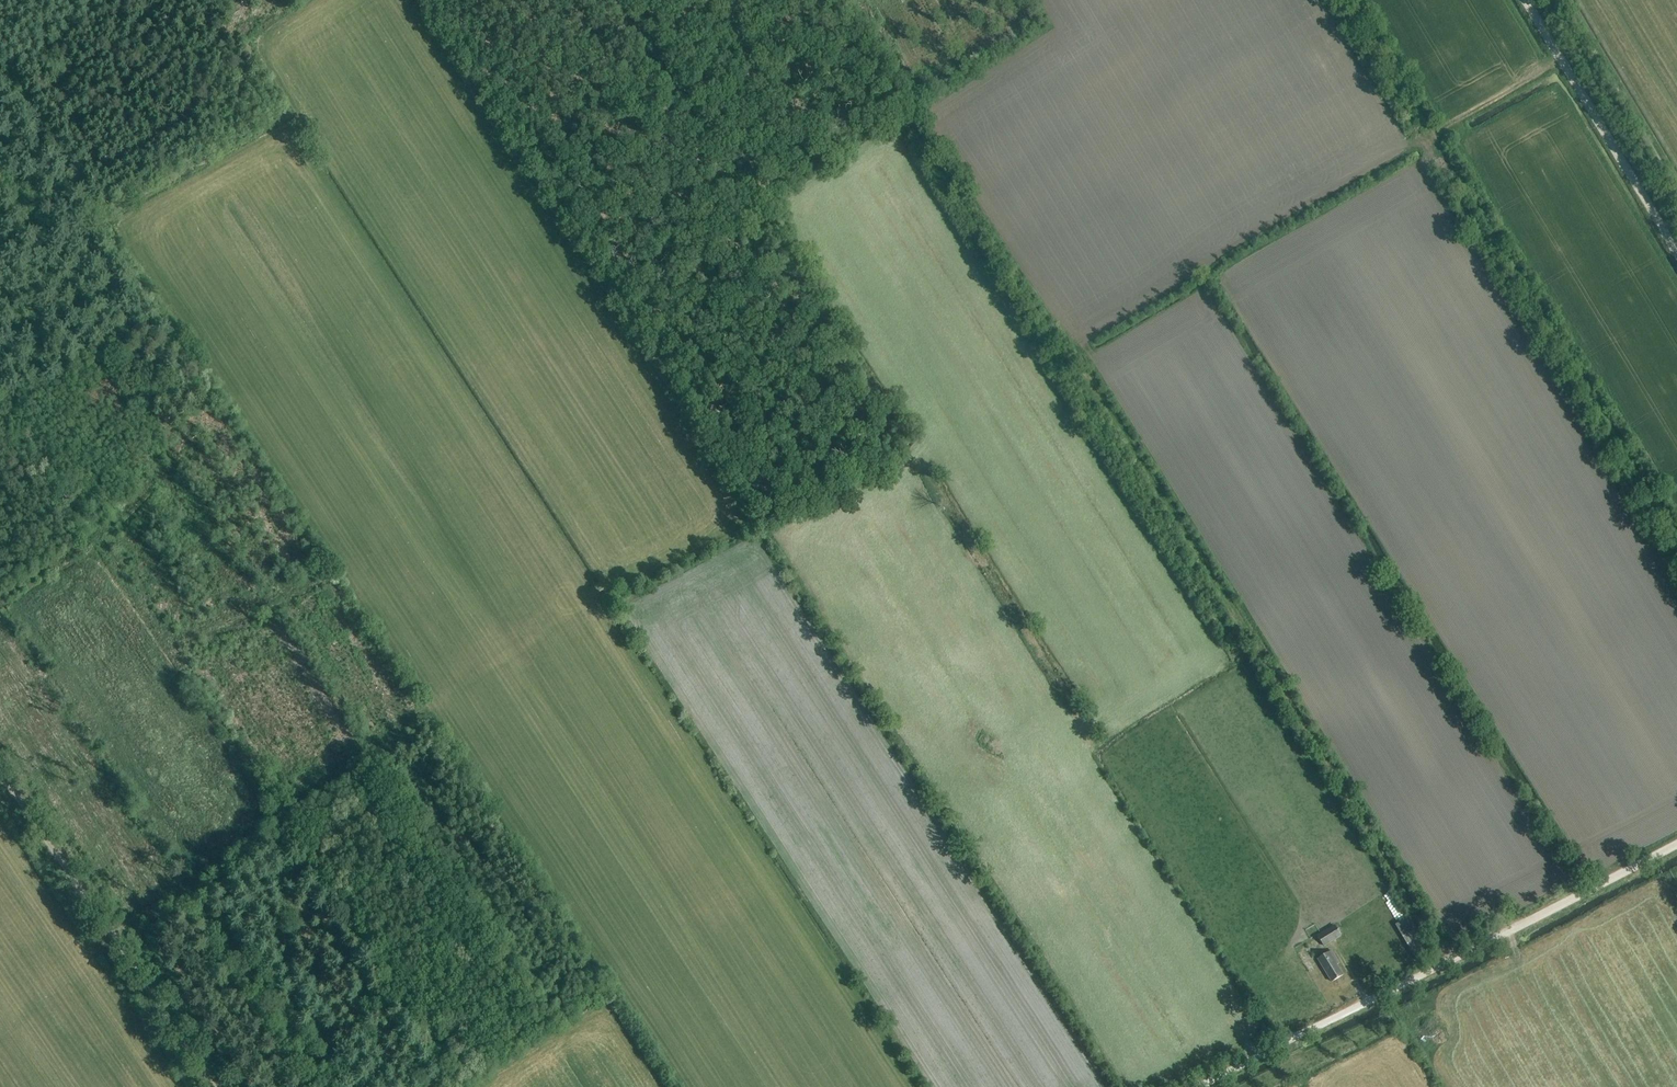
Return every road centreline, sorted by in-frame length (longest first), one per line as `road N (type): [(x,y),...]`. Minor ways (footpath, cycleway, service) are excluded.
road 1 (track): [(1201,1086),(1676,845)]
road 2 (track): [(210,1086),(0,779)]
road 3 (track): [(1676,249),(1526,0)]

